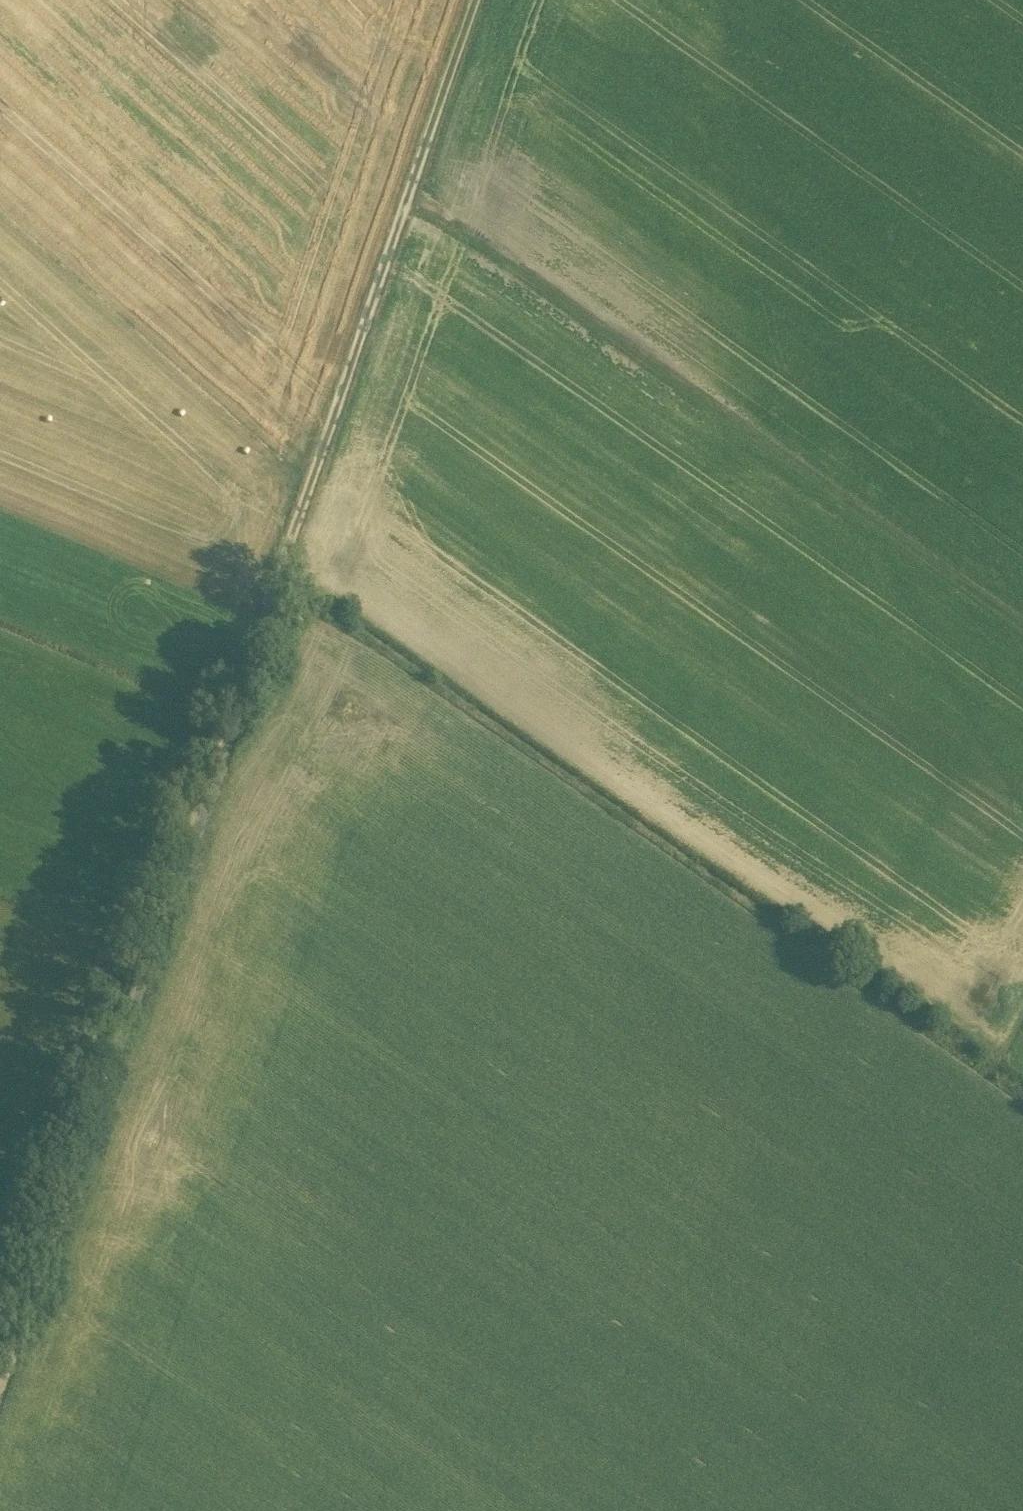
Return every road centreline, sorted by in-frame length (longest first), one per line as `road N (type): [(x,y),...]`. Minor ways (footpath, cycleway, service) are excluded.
road 1 (track): [(477,0),(0,1391)]

